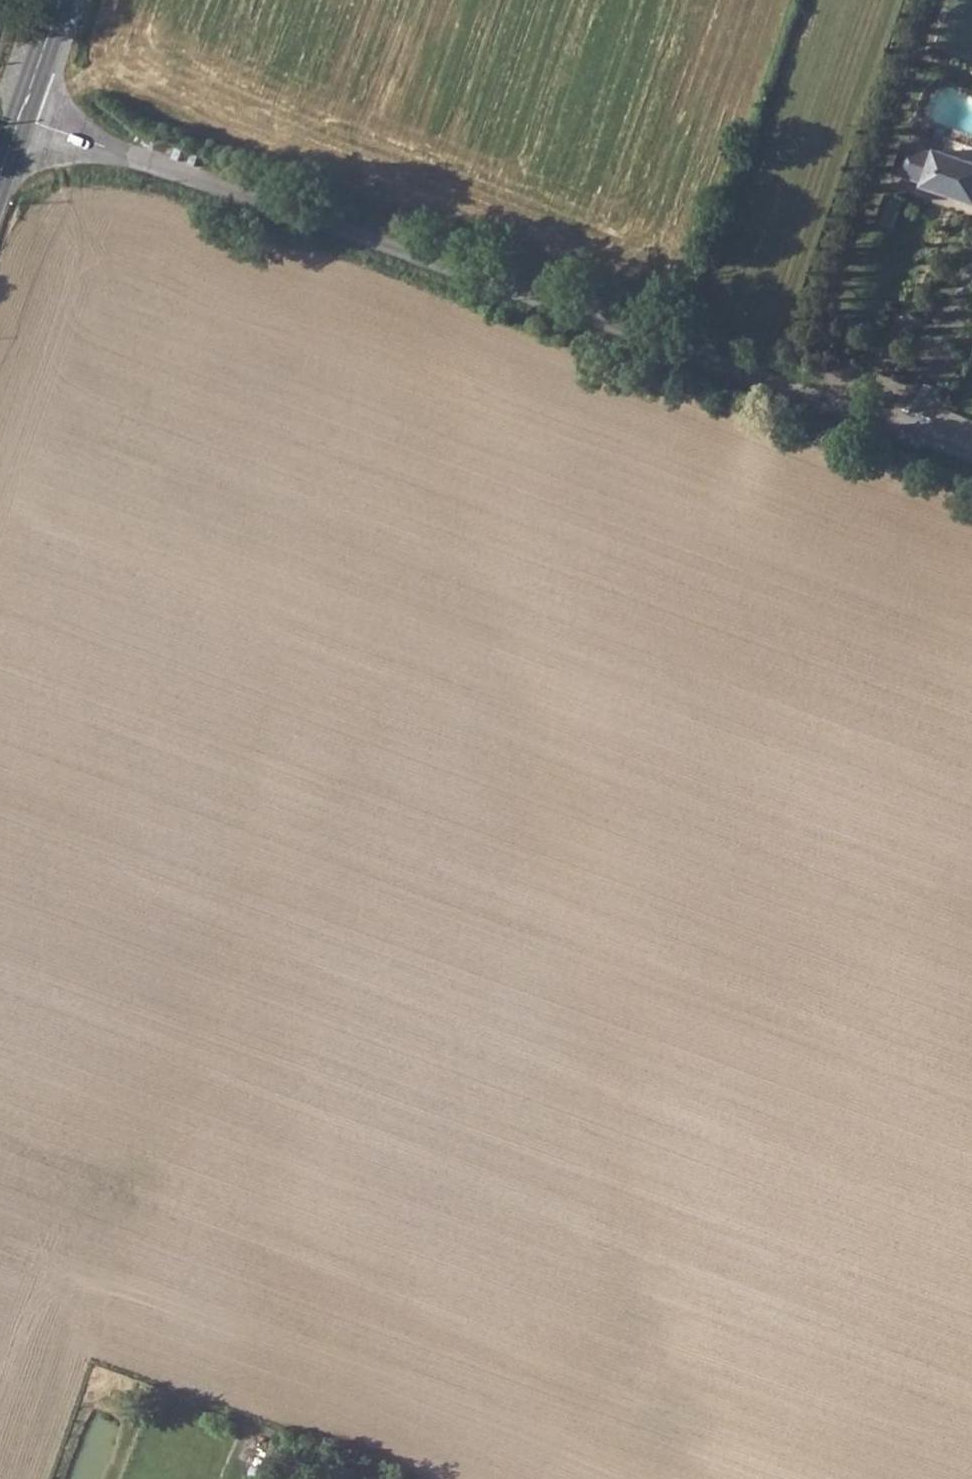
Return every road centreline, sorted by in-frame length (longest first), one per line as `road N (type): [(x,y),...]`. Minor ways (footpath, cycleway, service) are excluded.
road 1 (unclassified): [(20,117),(971,455)]
road 2 (secondary): [(61,0),(20,117)]

